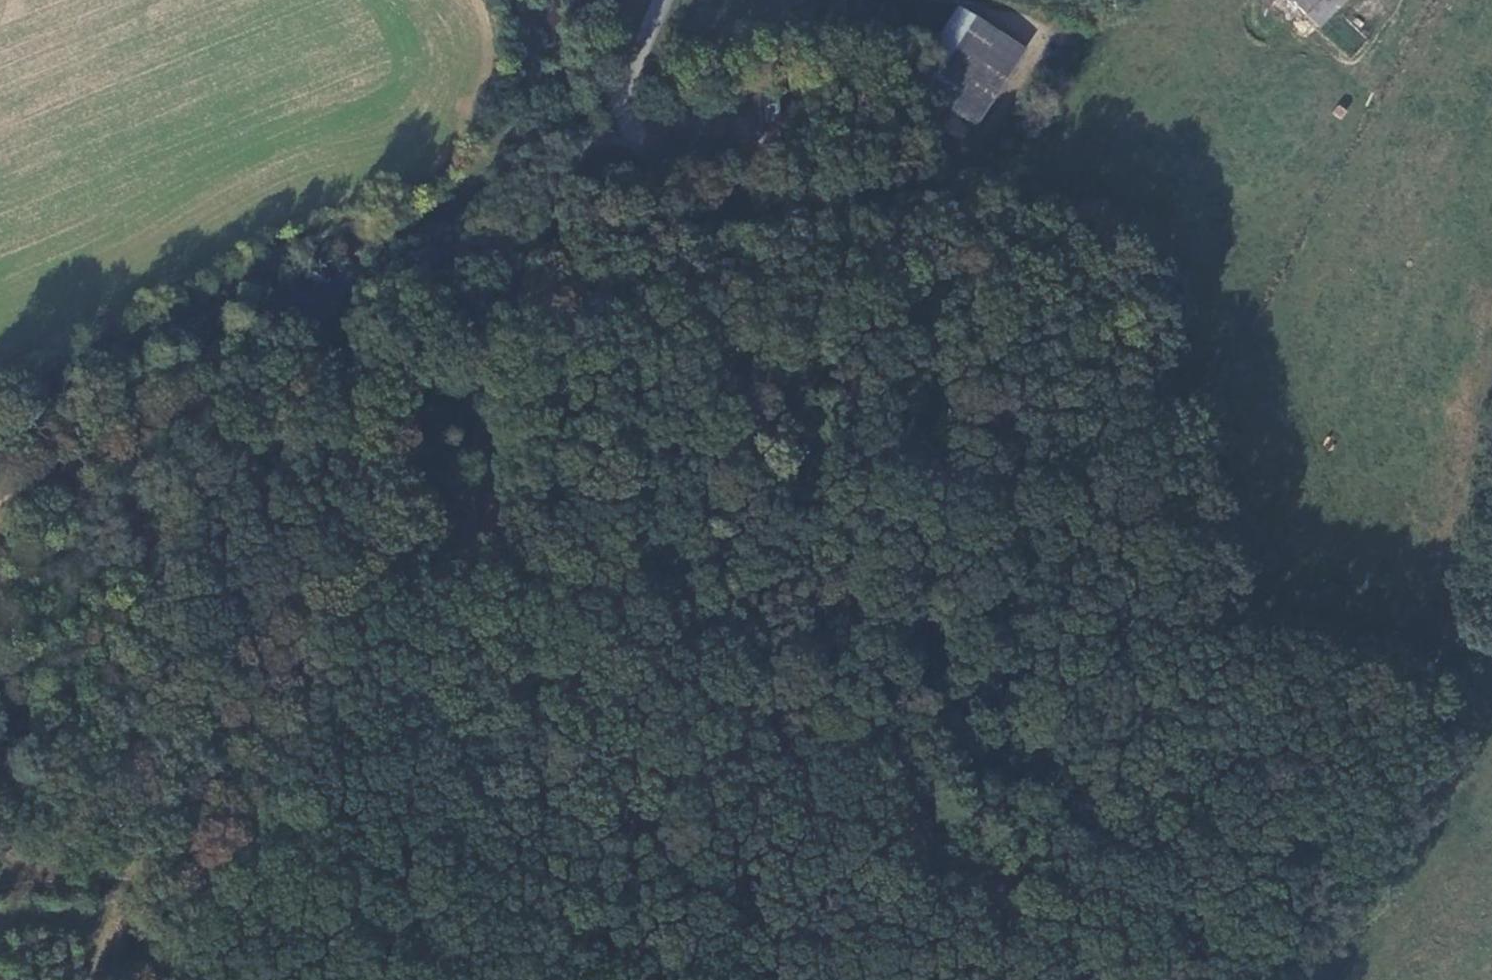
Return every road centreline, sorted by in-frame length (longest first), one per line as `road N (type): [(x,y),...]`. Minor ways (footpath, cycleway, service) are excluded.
road 1 (unclassified): [(663,0),(611,128)]

